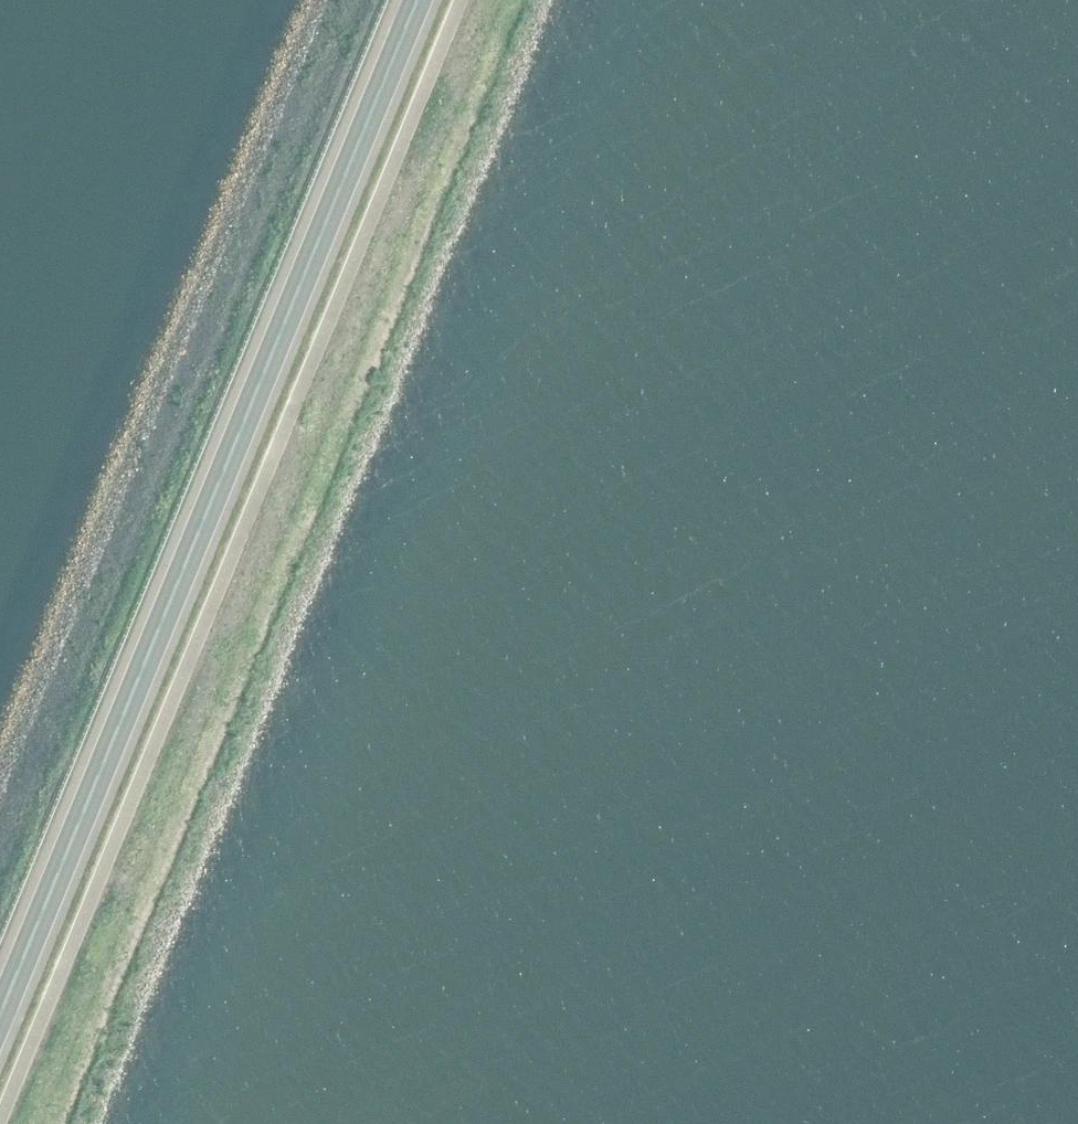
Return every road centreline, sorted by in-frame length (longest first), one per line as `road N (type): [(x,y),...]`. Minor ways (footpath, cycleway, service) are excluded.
road 1 (trunk): [(0,1059),(436,0)]

